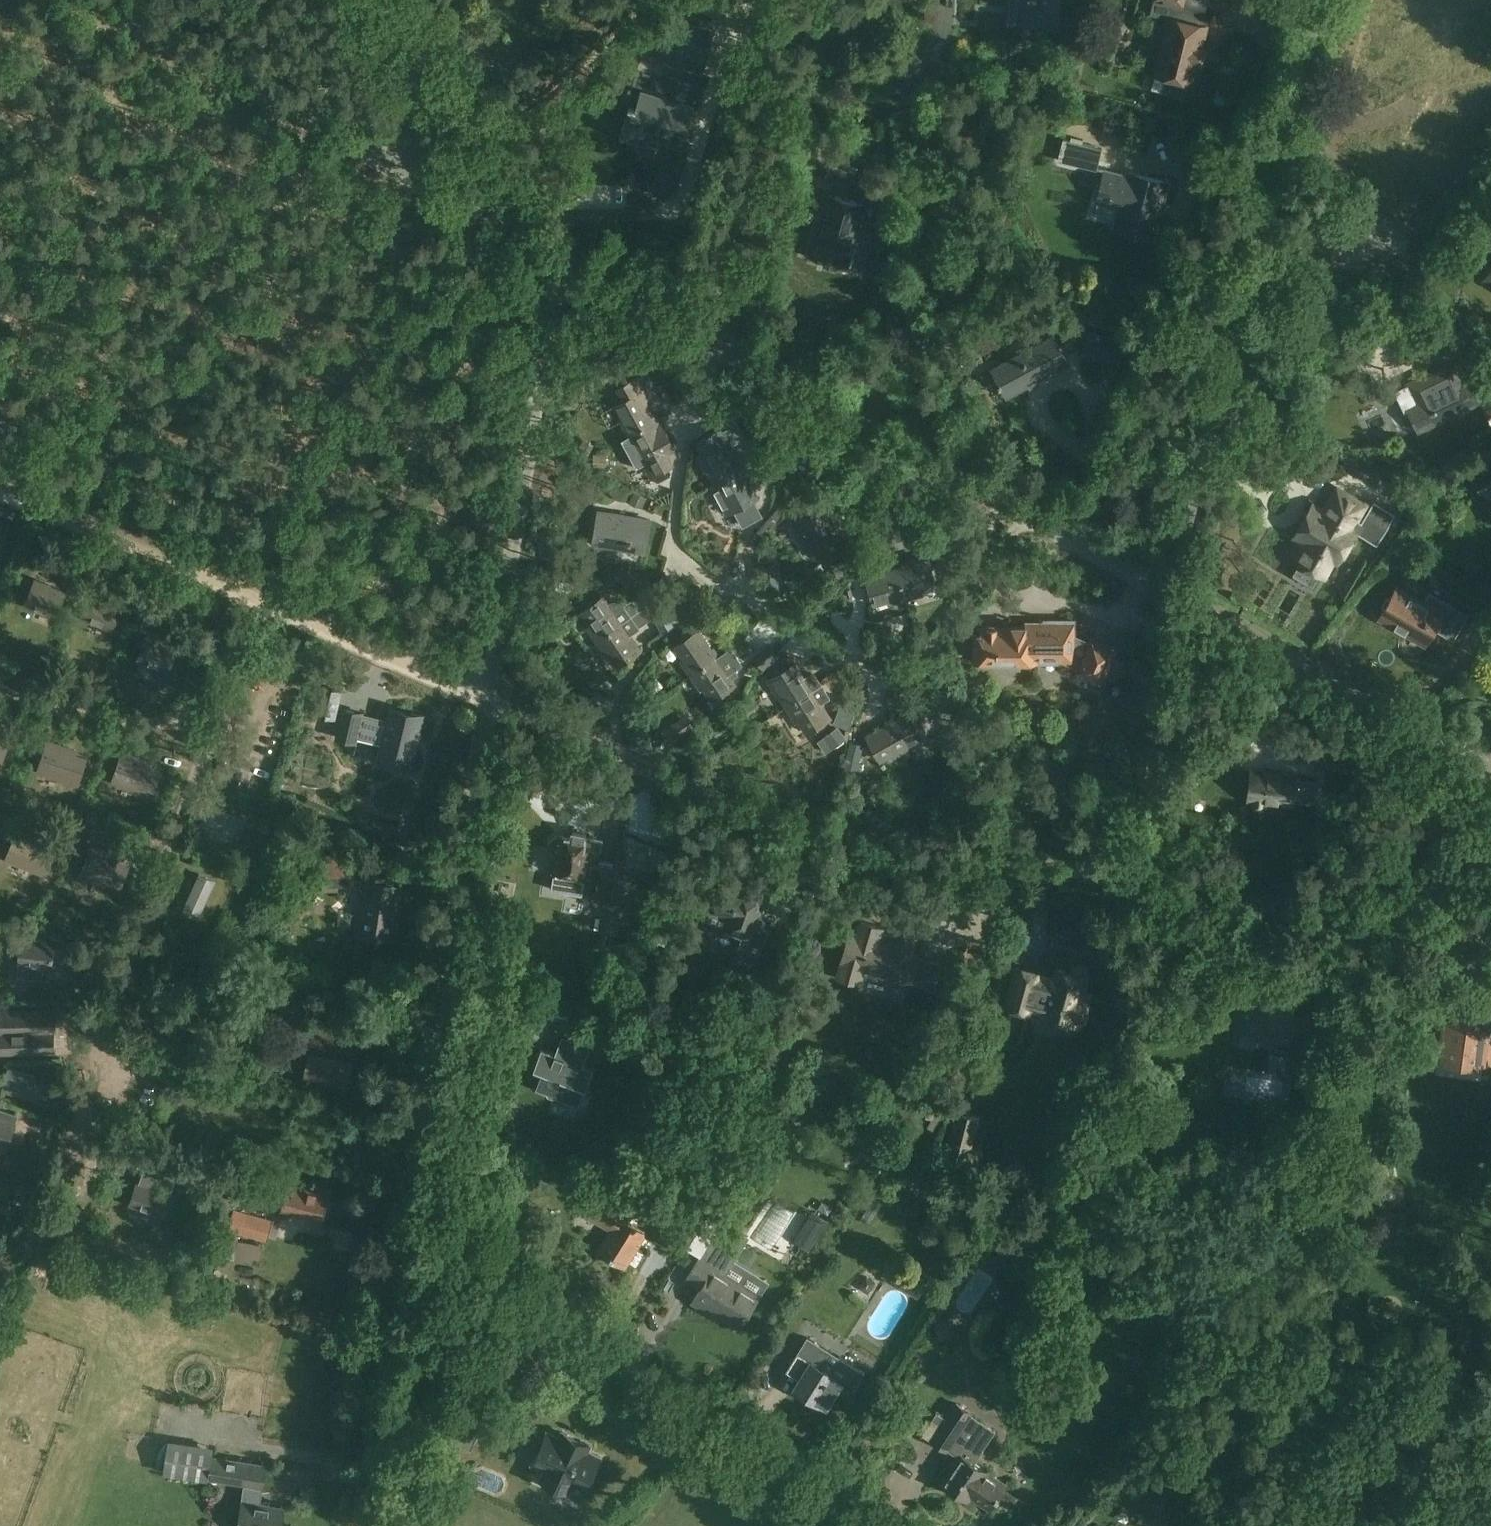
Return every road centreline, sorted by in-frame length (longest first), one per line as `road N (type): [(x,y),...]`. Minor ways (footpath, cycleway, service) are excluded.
road 1 (track): [(1490,932),(835,813),(488,687)]
road 2 (track): [(67,1128),(264,599),(0,490)]
road 3 (unclassified): [(364,1525),(488,687)]
road 4 (track): [(711,341),(694,398),(674,532),(679,553),(851,665),(879,673),(939,648),(1020,511)]
road 5 (residential): [(1170,593),(1314,0)]
road 6 (unclassified): [(1170,593),(711,341)]
road 7 (track): [(858,1525),(638,1374),(402,1293)]
road 8 (unclassified): [(488,687),(562,257)]
road 9 (unclassified): [(1490,770),(1170,593)]
road 10 (unclassified): [(711,341),(717,283),(791,0)]
road 11 (unclassified): [(392,166),(97,0)]
road 12 (unclassified): [(488,687),(264,599)]
road 13 (unclassified): [(562,257),(392,166)]
road 14 (unclassified): [(392,166),(424,73),(393,0)]
road 15 (unclassified): [(711,341),(562,257)]

